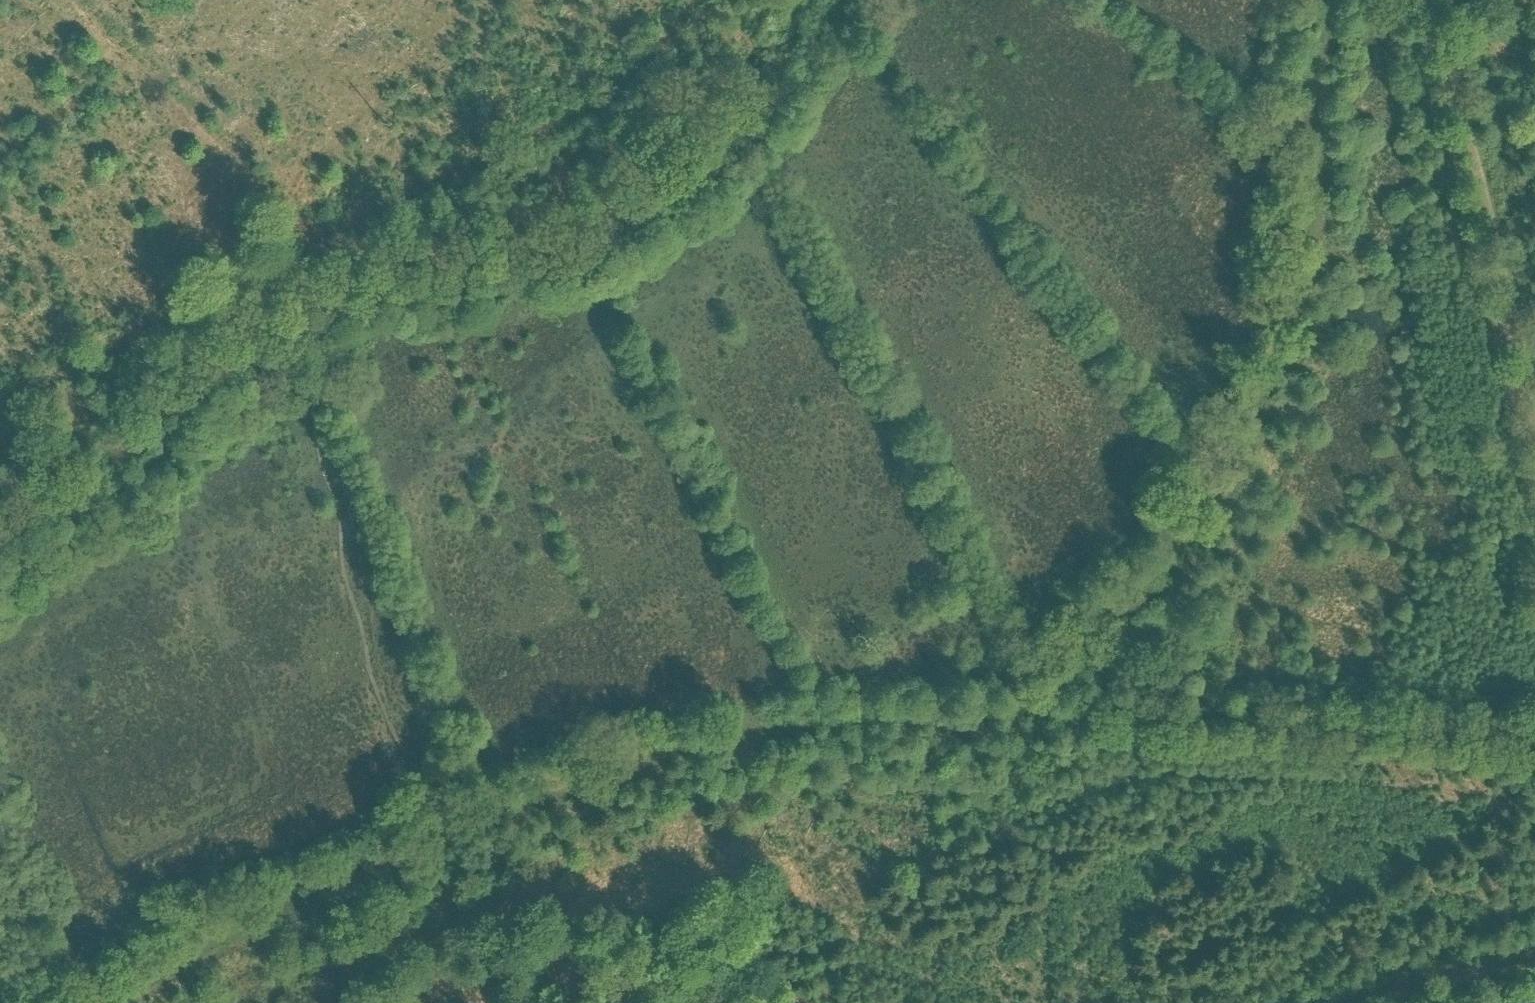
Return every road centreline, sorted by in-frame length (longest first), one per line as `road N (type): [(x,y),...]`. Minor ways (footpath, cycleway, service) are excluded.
road 1 (track): [(423,847),(696,746),(815,723),(1053,709),(1198,525),(1283,389),(1312,273),(1311,100),(1335,0)]
road 2 (track): [(1053,709),(1534,735)]
road 3 (track): [(1534,406),(1435,0)]
road 4 (track): [(107,1002),(320,890)]

